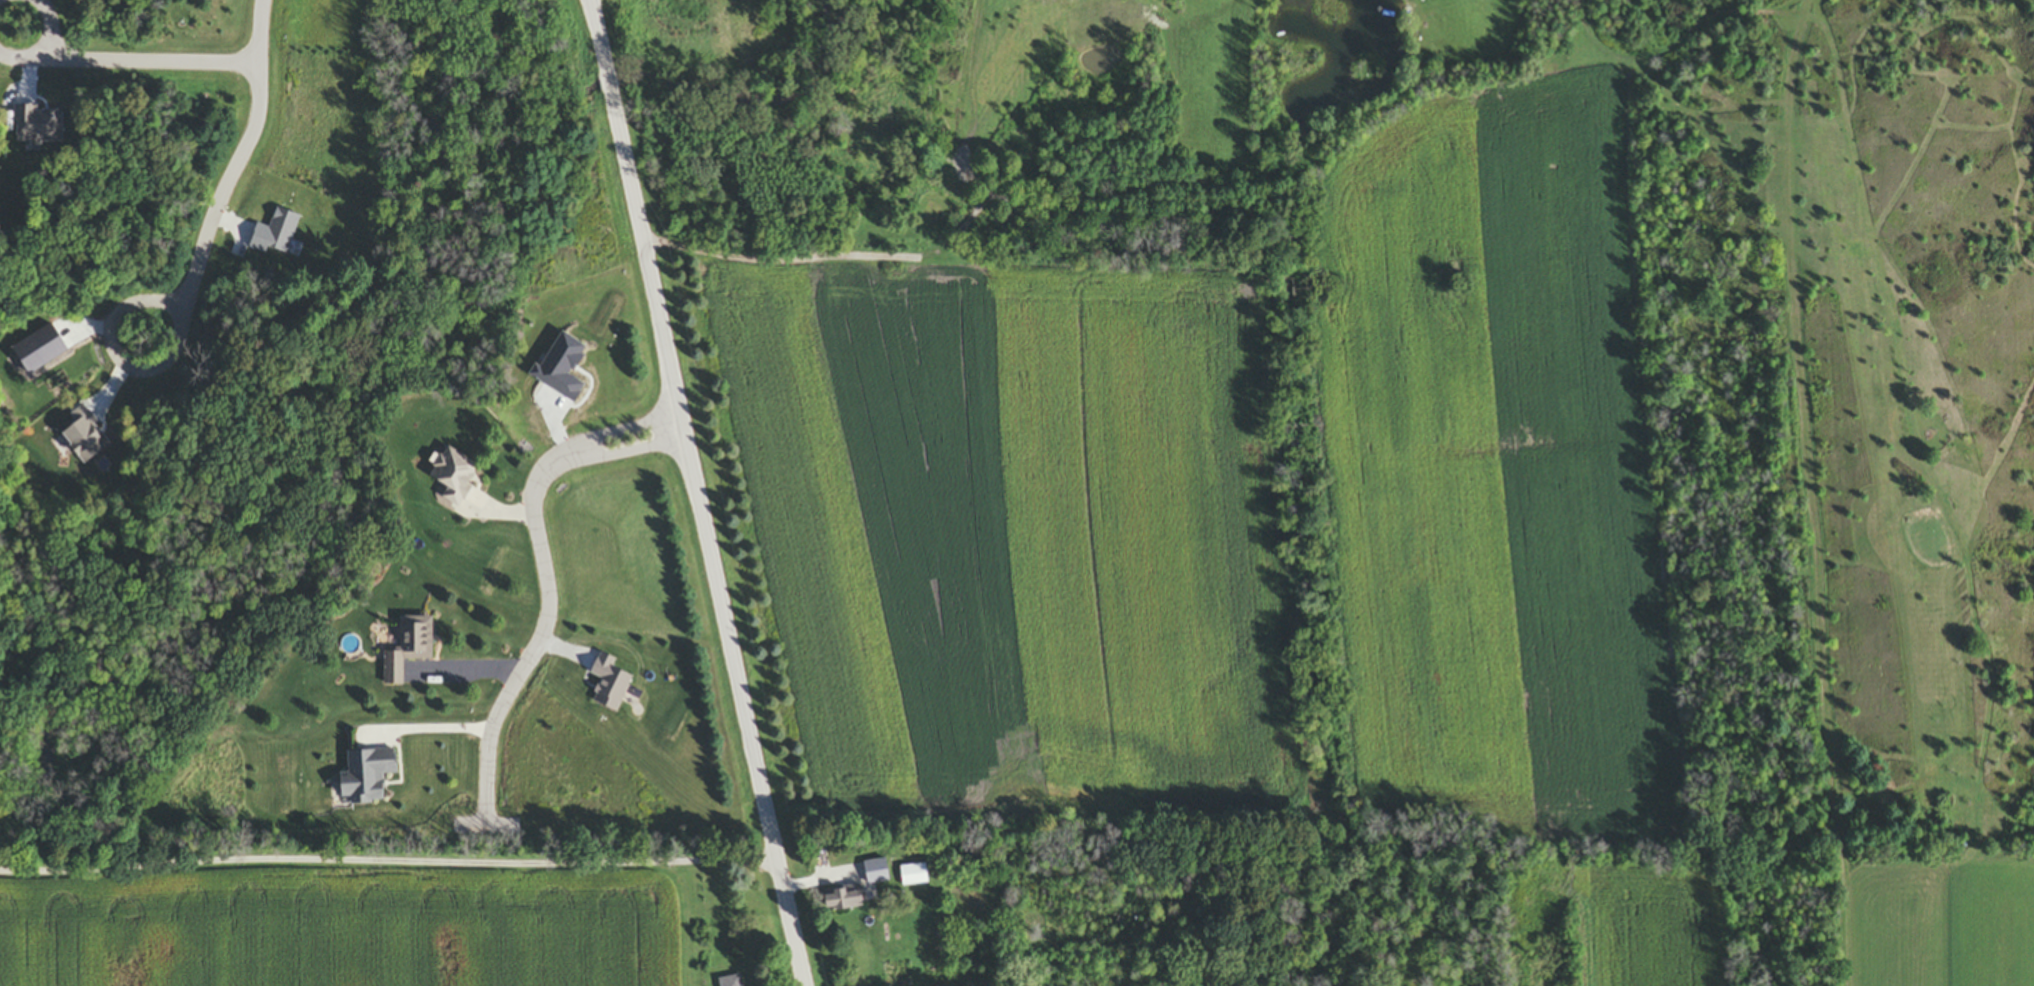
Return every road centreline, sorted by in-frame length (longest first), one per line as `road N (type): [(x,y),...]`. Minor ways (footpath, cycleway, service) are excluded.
road 1 (residential): [(802,985),(589,0)]
road 2 (residential): [(266,0),(259,109),(242,163),(191,294),(142,341)]
road 3 (residential): [(261,71),(55,66),(14,31)]

